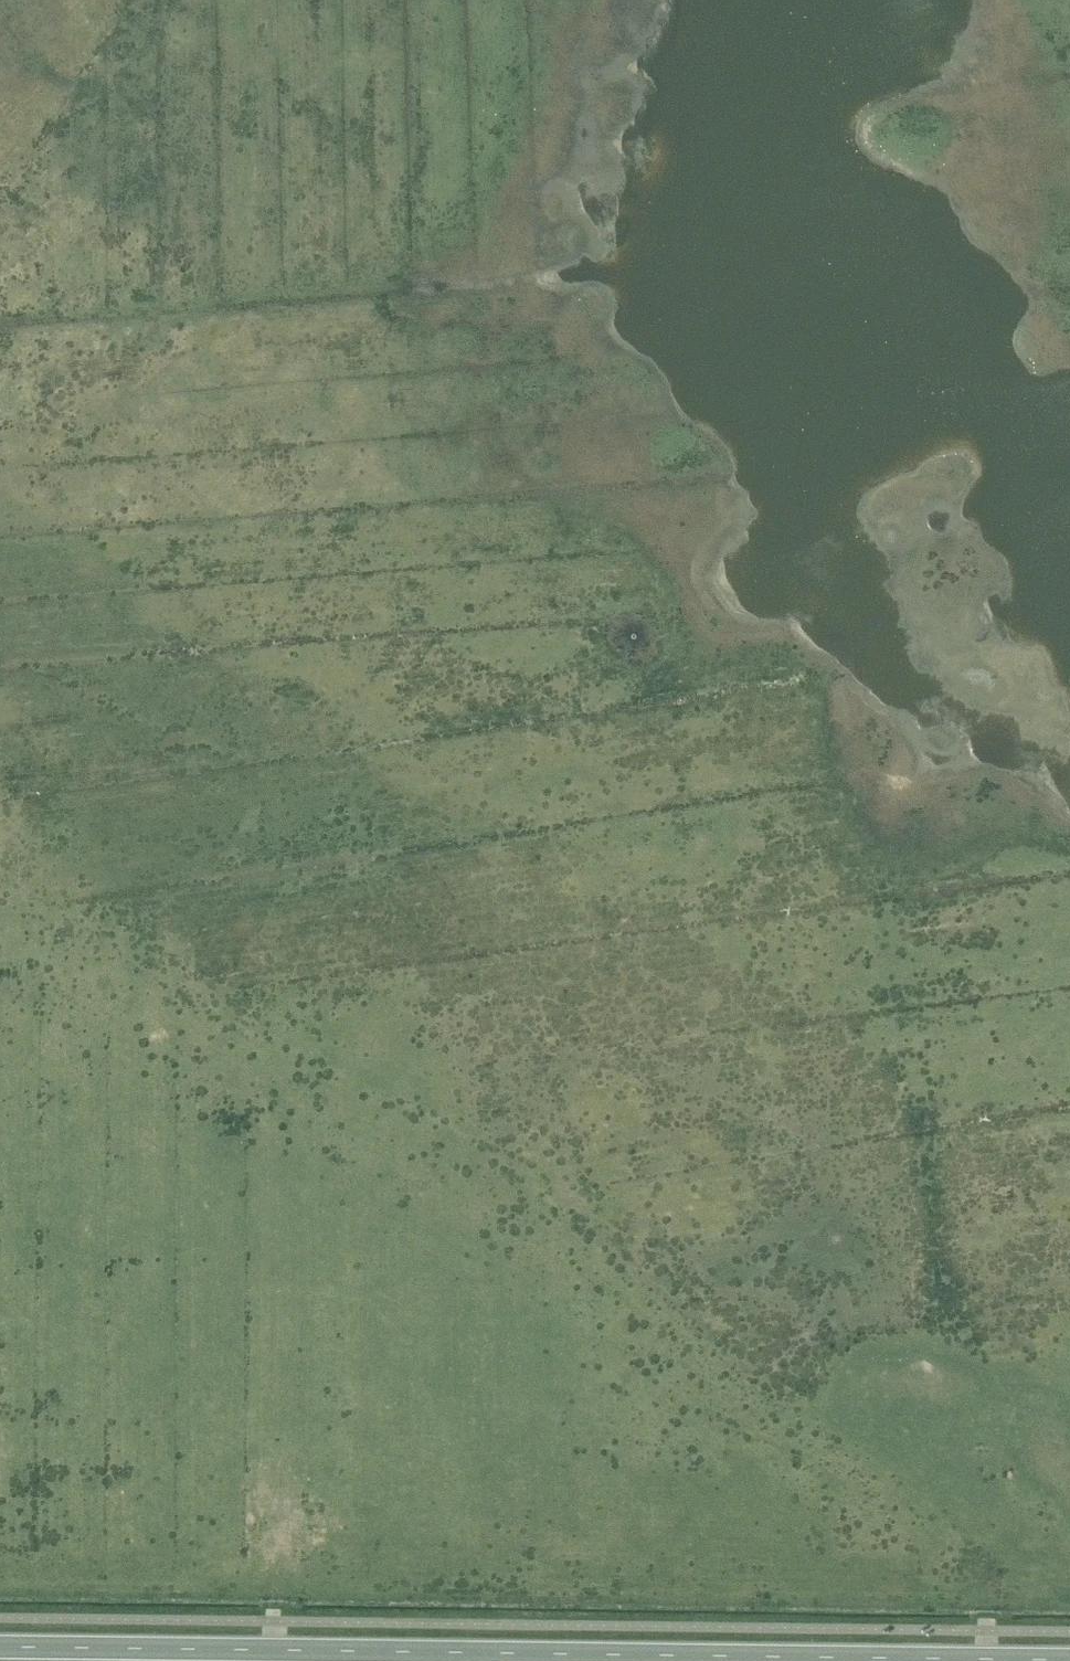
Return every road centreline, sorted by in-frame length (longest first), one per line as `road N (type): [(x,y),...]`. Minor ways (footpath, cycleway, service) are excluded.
road 1 (secondary): [(0,1647),(1069,1660)]

